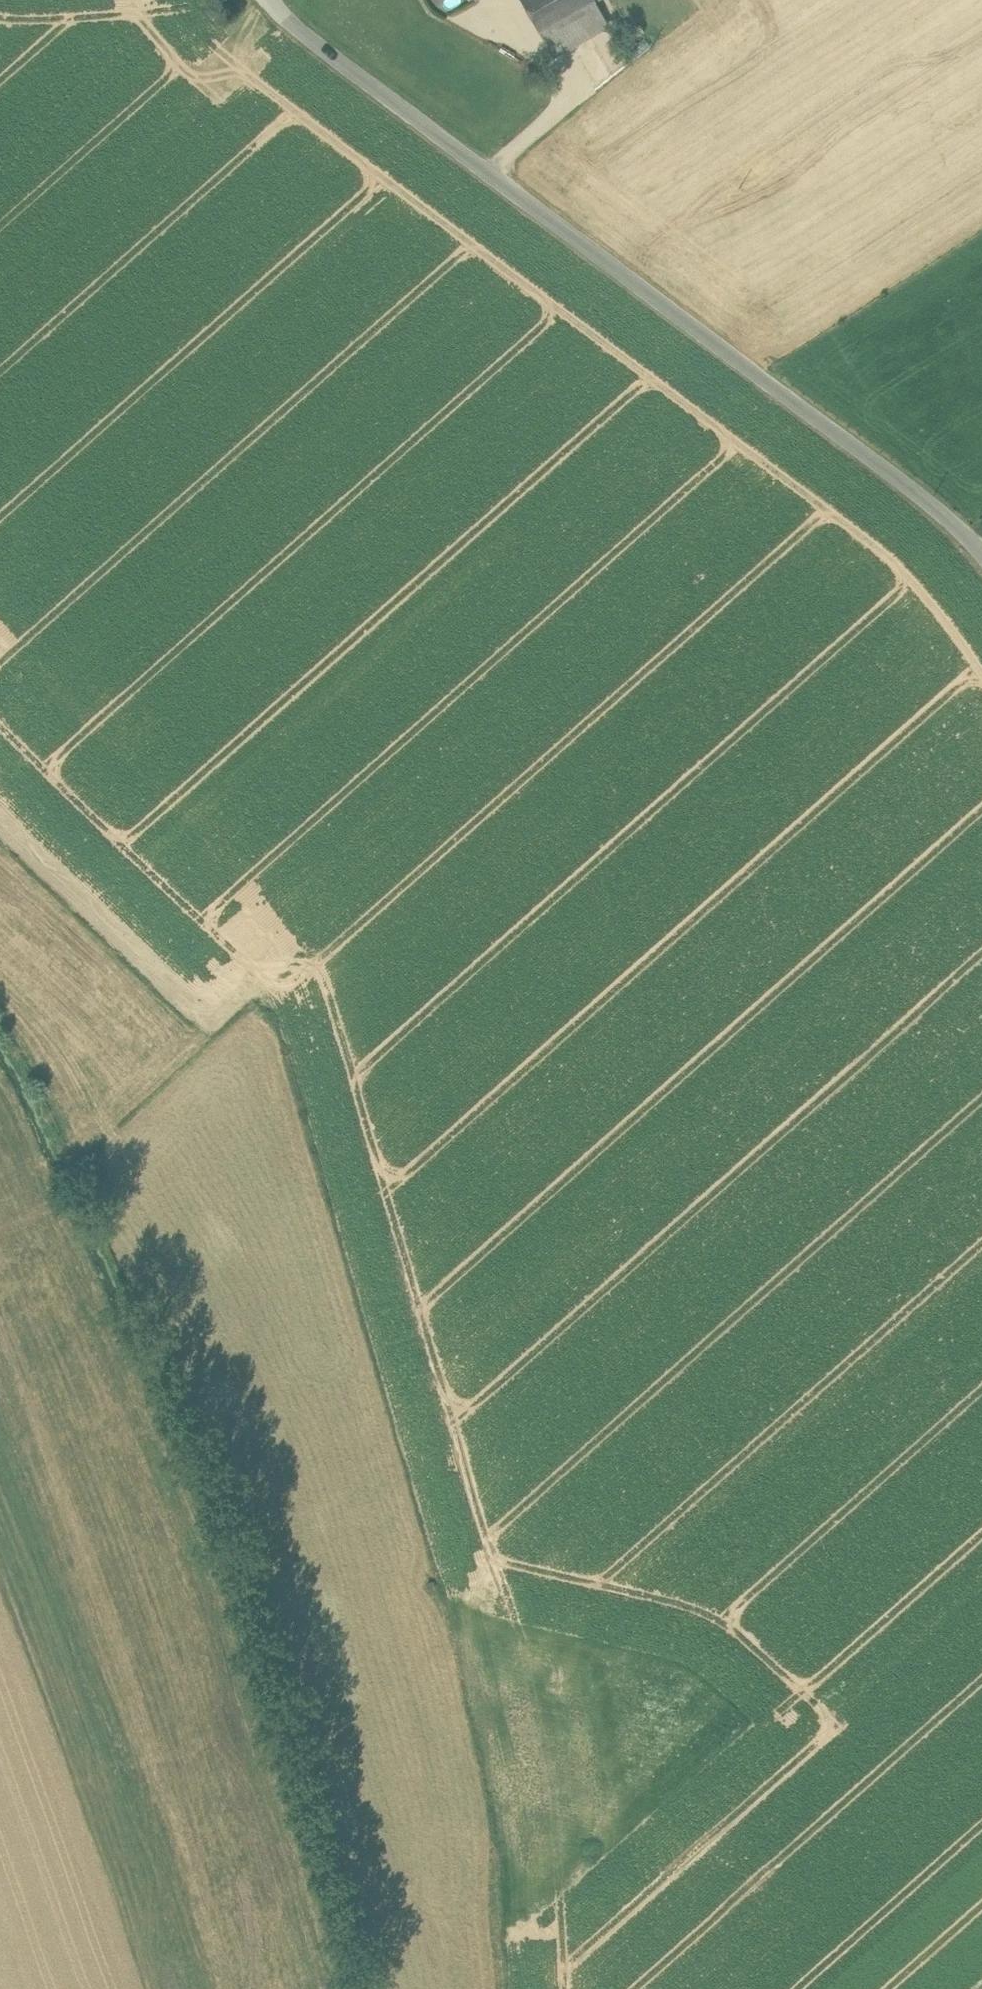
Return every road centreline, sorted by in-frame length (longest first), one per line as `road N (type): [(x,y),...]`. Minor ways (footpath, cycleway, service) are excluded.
road 1 (unclassified): [(981,549),(938,506),(313,41),(272,0)]

